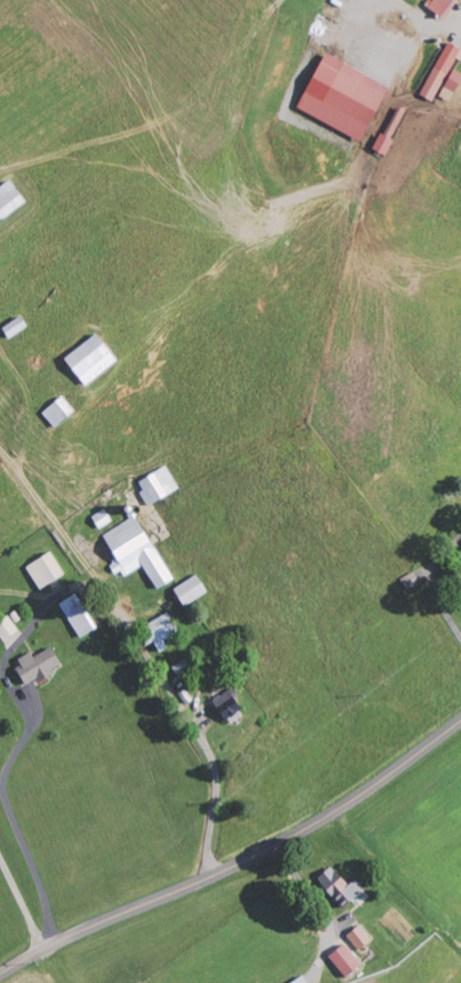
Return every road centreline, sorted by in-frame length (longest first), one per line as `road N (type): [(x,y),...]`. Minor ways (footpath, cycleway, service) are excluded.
road 1 (tertiary): [(0,975),(287,839),(460,720)]

